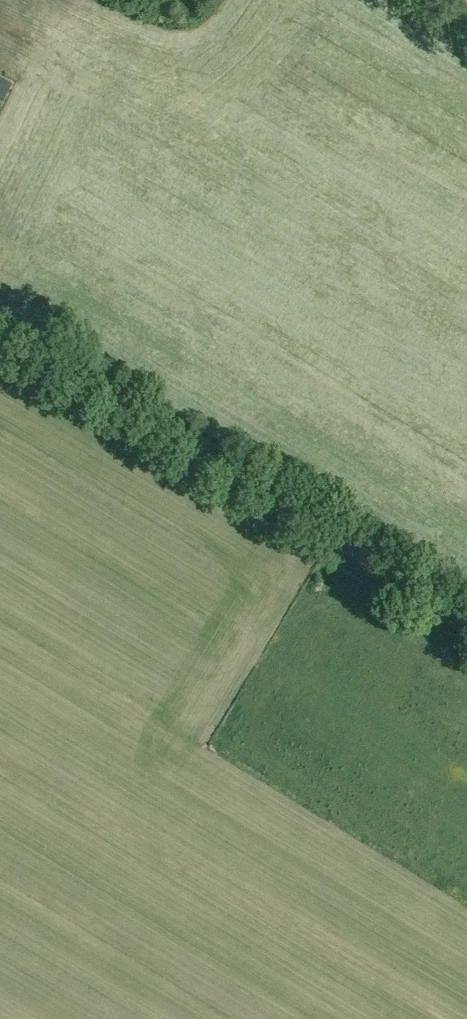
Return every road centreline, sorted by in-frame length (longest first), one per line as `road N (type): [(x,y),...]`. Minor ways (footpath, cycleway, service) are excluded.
road 1 (unclassified): [(466,619),(0,333)]

